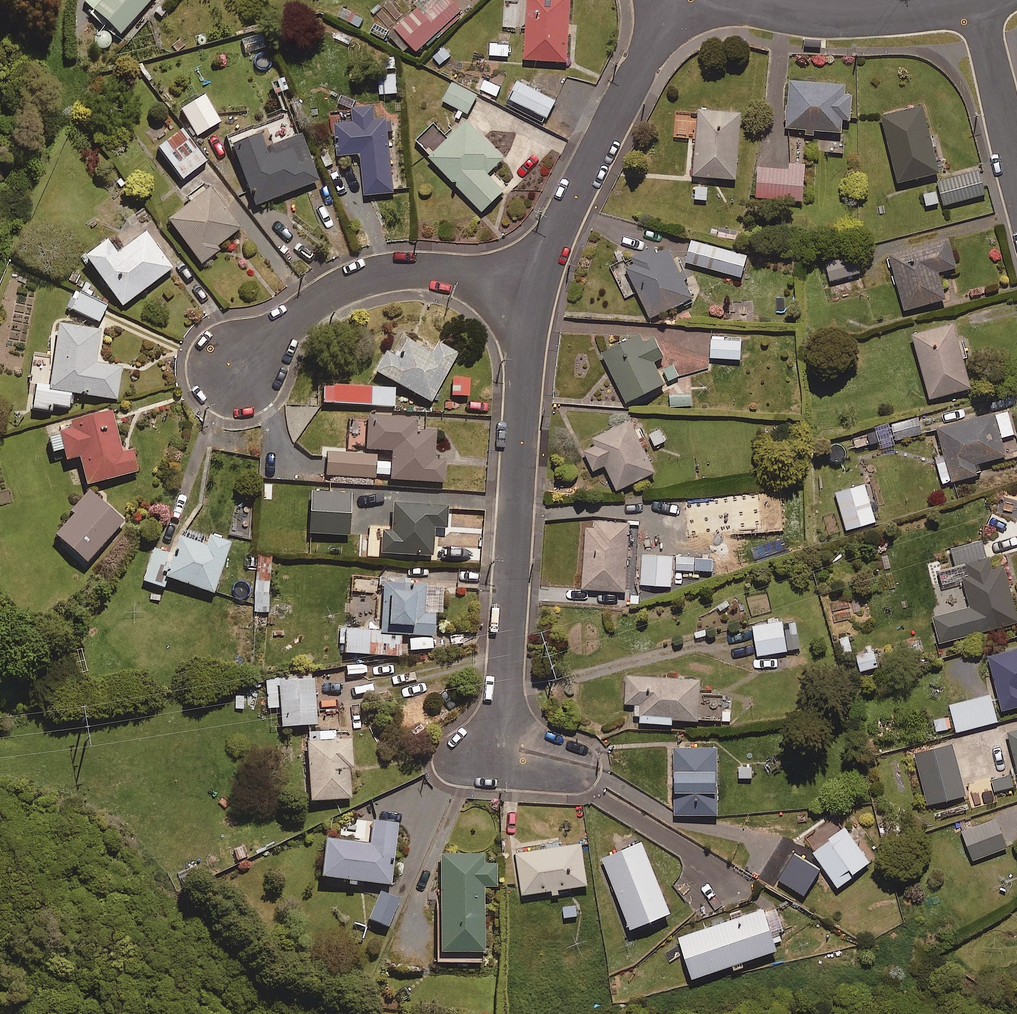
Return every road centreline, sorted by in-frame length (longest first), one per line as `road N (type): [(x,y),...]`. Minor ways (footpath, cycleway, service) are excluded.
road 1 (residential): [(497,754),(539,280)]
road 2 (residential): [(237,369),(326,298),(373,276),(419,270),(539,280)]
road 3 (residential): [(539,280),(549,240),(675,0)]
road 4 (residential): [(1016,165),(973,0)]

